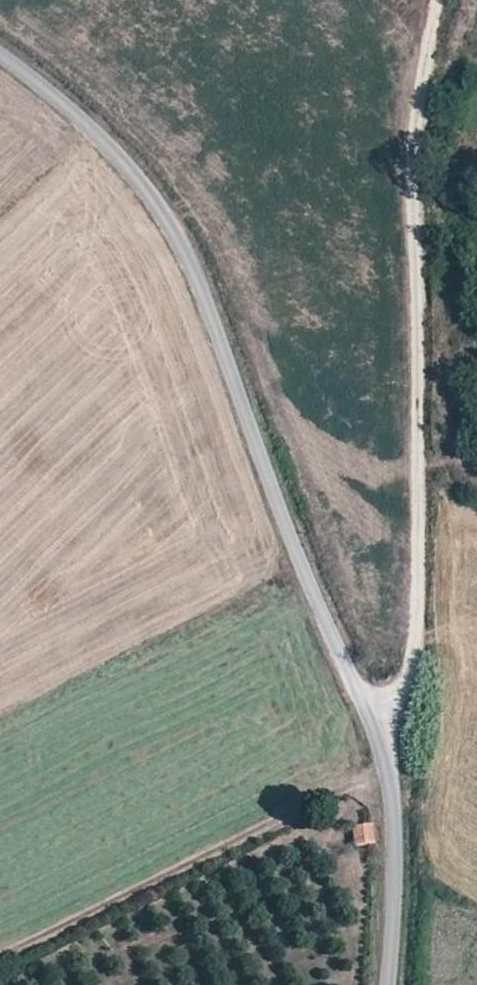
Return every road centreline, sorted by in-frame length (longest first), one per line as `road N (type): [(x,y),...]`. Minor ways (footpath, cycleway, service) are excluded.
road 1 (unclassified): [(0,49),(142,174),(189,249),(378,733),(395,815),(390,984)]
road 2 (track): [(436,0),(412,151),(421,254),(420,628),(406,694),(378,733)]

